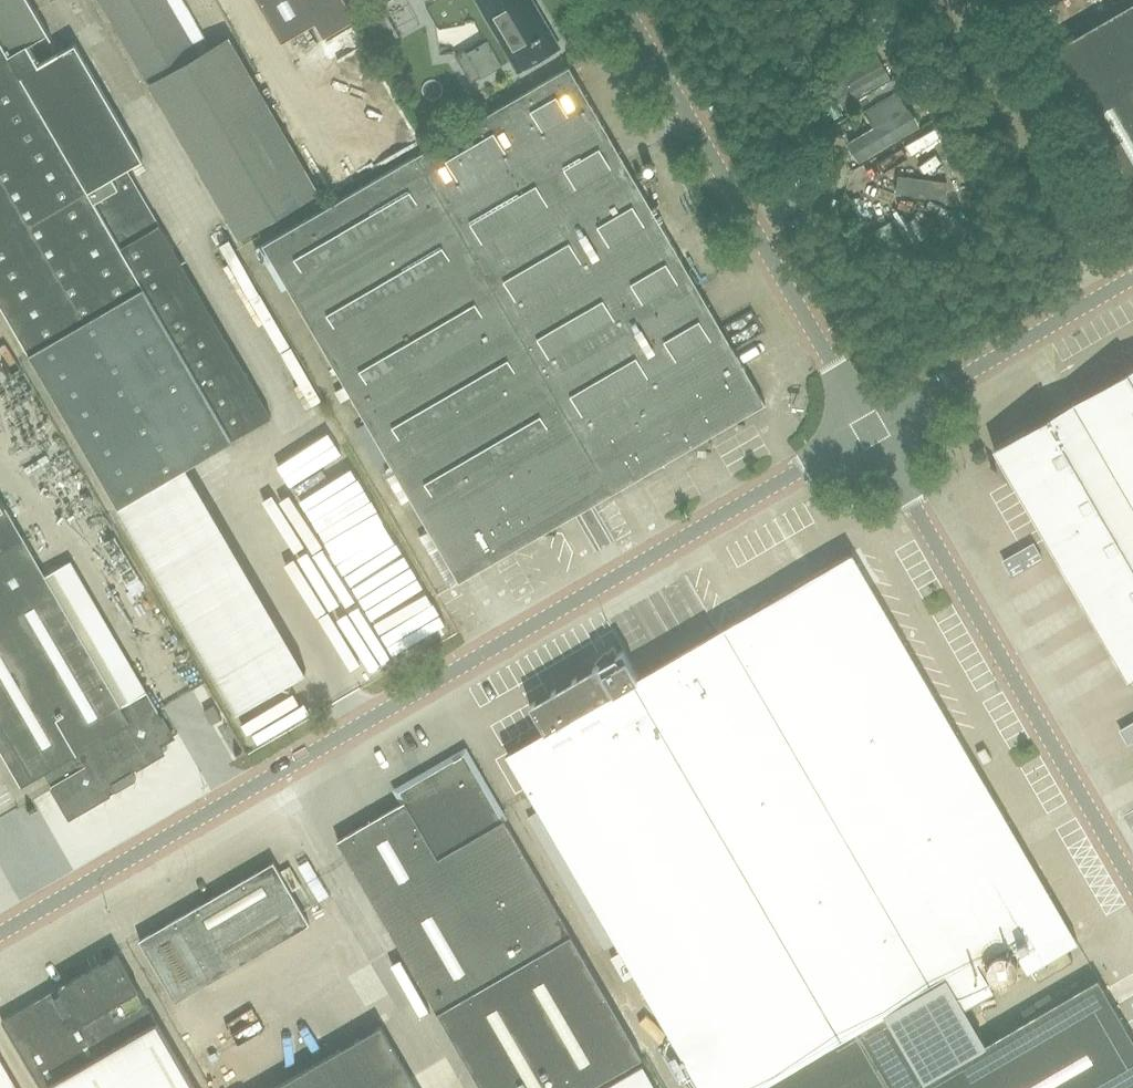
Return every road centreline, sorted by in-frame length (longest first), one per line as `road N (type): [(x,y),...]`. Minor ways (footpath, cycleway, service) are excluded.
road 1 (unclassified): [(0,933),(870,433)]
road 2 (unclassified): [(1132,887),(870,433)]
road 3 (unclassified): [(870,433),(619,0)]
road 4 (unclassified): [(870,433),(1132,280)]

